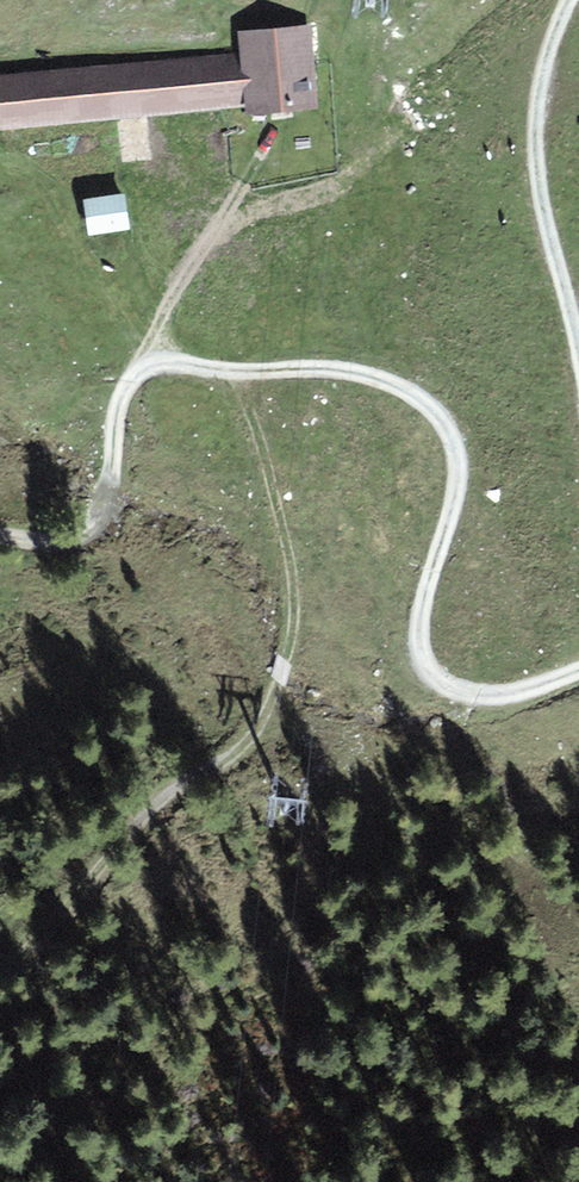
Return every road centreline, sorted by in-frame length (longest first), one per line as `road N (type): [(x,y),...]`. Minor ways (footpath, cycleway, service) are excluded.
road 1 (track): [(0,535),(74,535),(97,518),(123,397),(155,365),(372,376),(433,410),(458,455),(457,488),(421,616),(427,670),(452,689),(495,695),(578,669)]
road 2 (track): [(234,371),(263,451),(290,597),(287,658),(261,728),(172,799),(35,952),(0,972)]
road 3 (track): [(155,365),(168,307),(221,233),(349,175),(538,0)]
road 4 (track): [(578,358),(535,156),(547,55),(570,0)]

